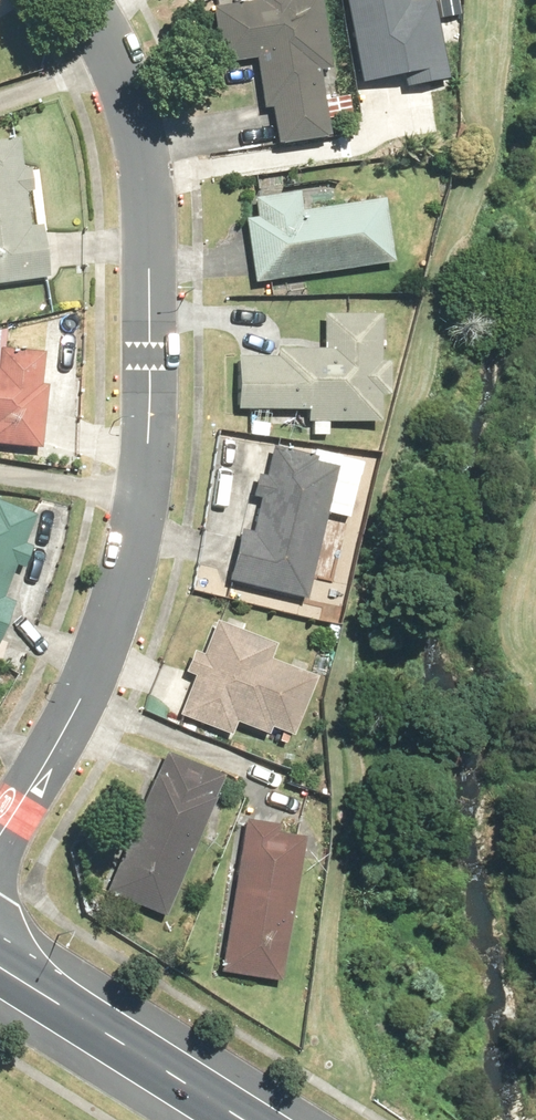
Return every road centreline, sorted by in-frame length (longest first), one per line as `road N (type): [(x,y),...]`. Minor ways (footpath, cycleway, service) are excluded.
road 1 (residential): [(0,841),(71,729),(124,597),(155,427),(145,136),(112,45),(75,0)]
road 2 (secondary): [(249,1119),(0,964)]

